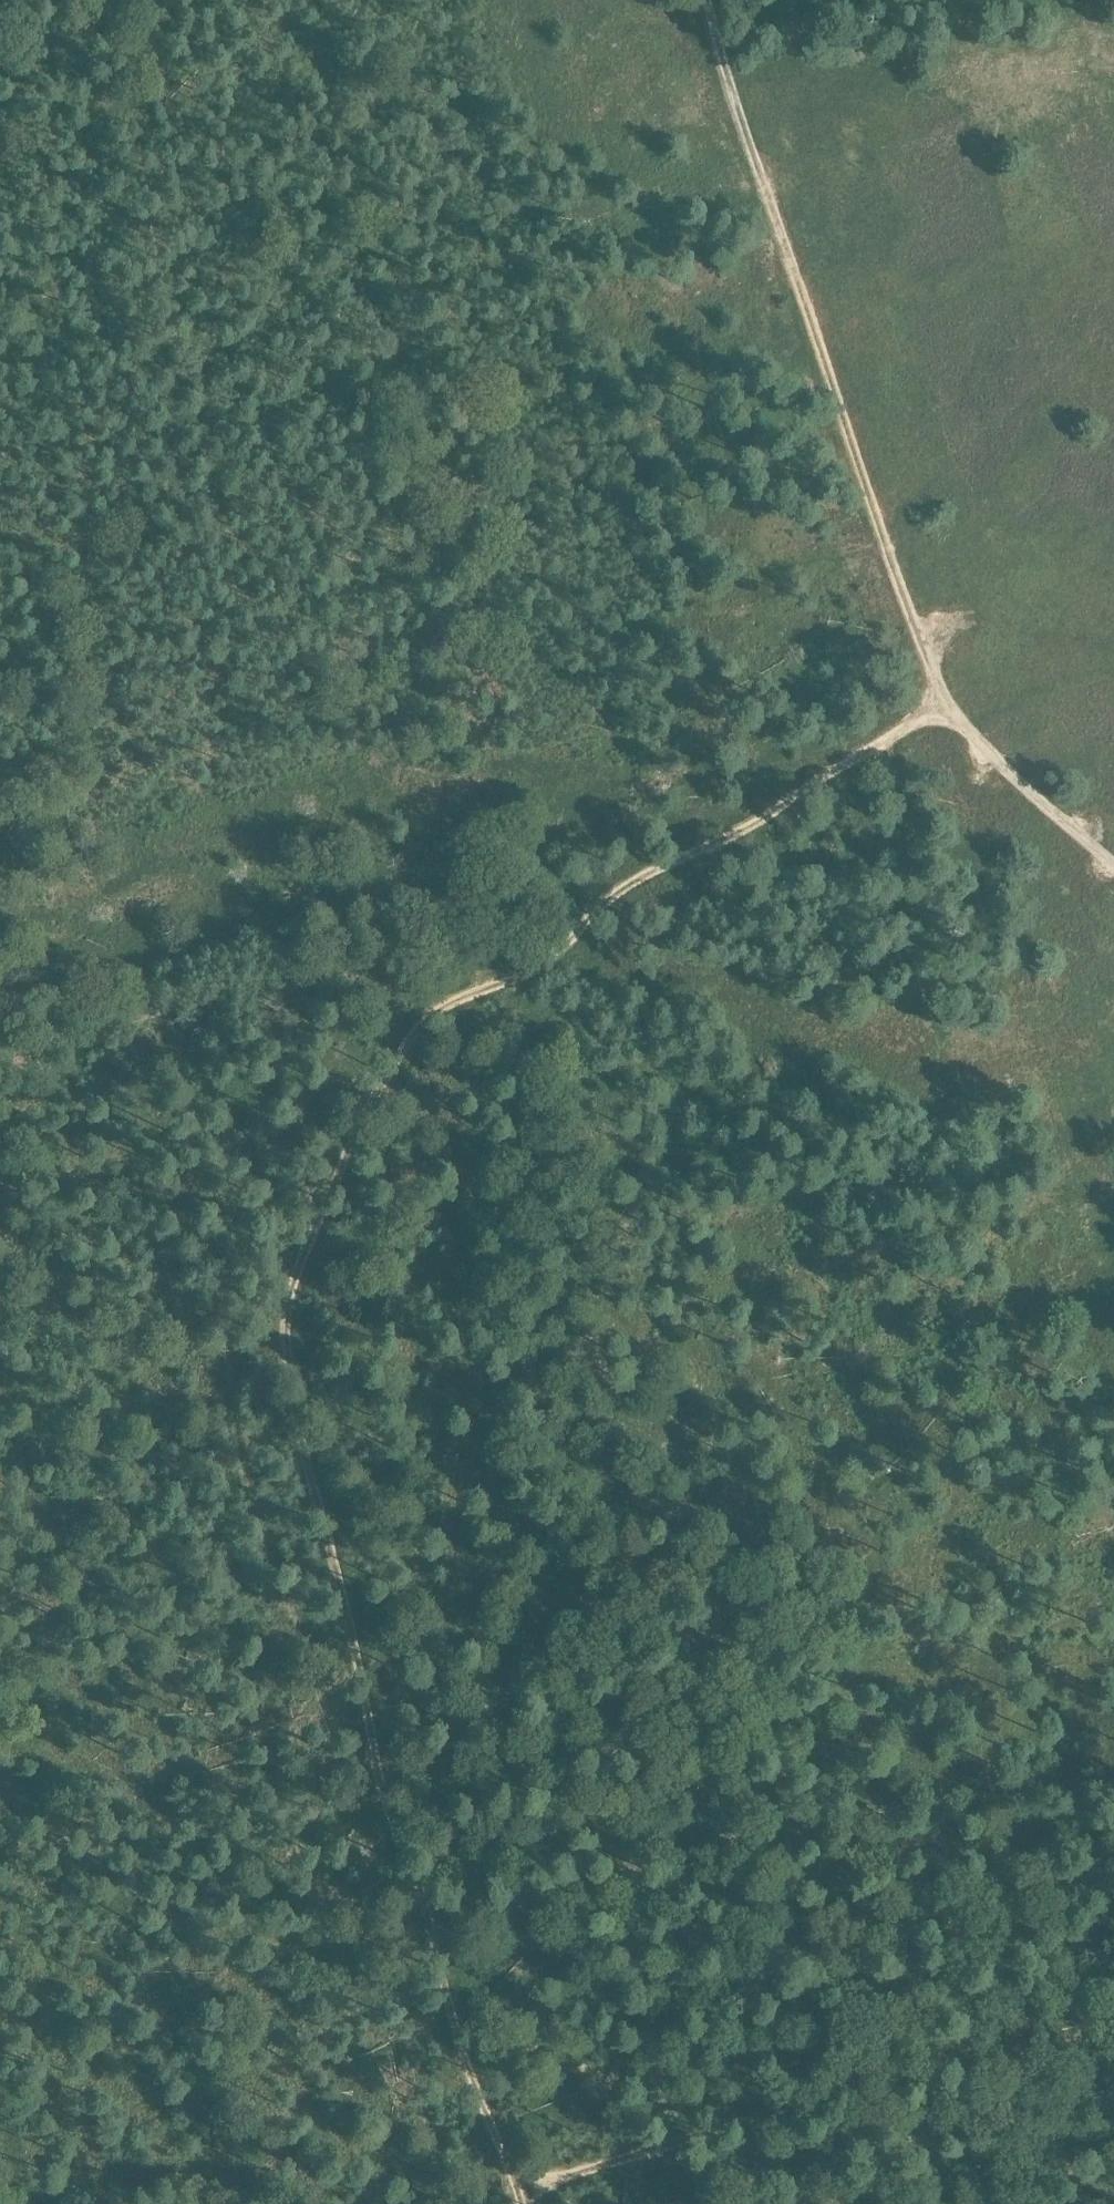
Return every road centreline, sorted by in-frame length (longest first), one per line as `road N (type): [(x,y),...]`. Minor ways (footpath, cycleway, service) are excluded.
road 1 (track): [(697,0),(945,719),(859,746),(418,1026),(325,1120),(290,1260),(275,1415),(350,1808),(522,2203)]
road 2 (track): [(519,2187),(1113,2019)]
road 3 (track): [(1113,862),(945,719)]

